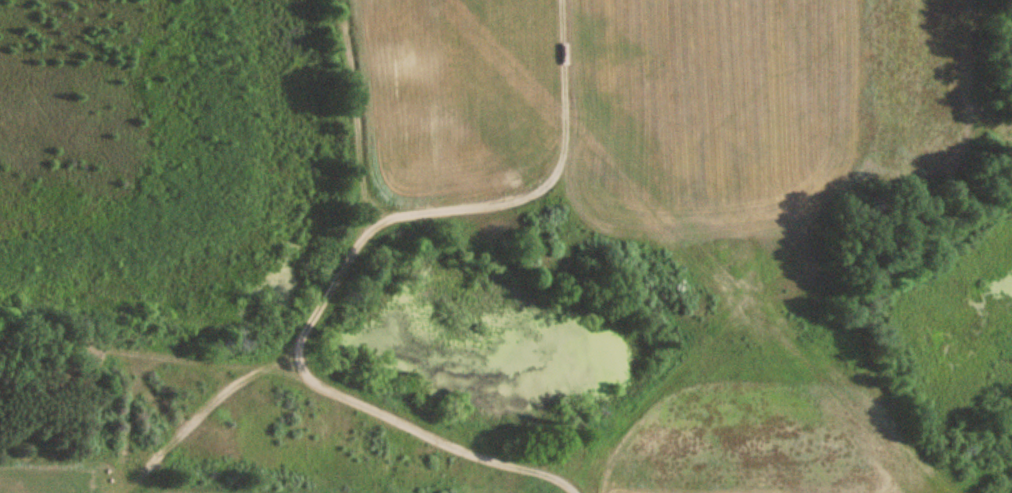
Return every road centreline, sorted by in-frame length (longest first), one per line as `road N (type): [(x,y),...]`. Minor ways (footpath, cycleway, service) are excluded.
road 1 (residential): [(323,0),(342,81),(319,230),(284,336),(455,434),(507,492)]

